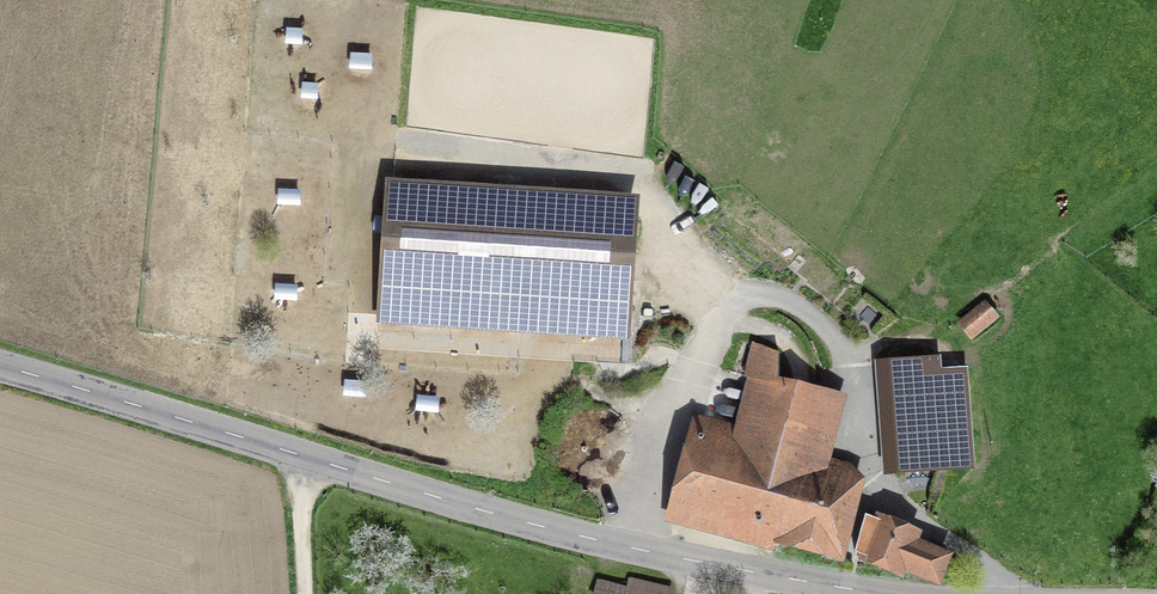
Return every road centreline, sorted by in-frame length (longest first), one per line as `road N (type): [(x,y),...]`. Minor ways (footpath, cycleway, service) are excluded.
road 1 (tertiary): [(0,366),(489,512),(643,550),(886,593)]
road 2 (track): [(296,454),(306,593)]

